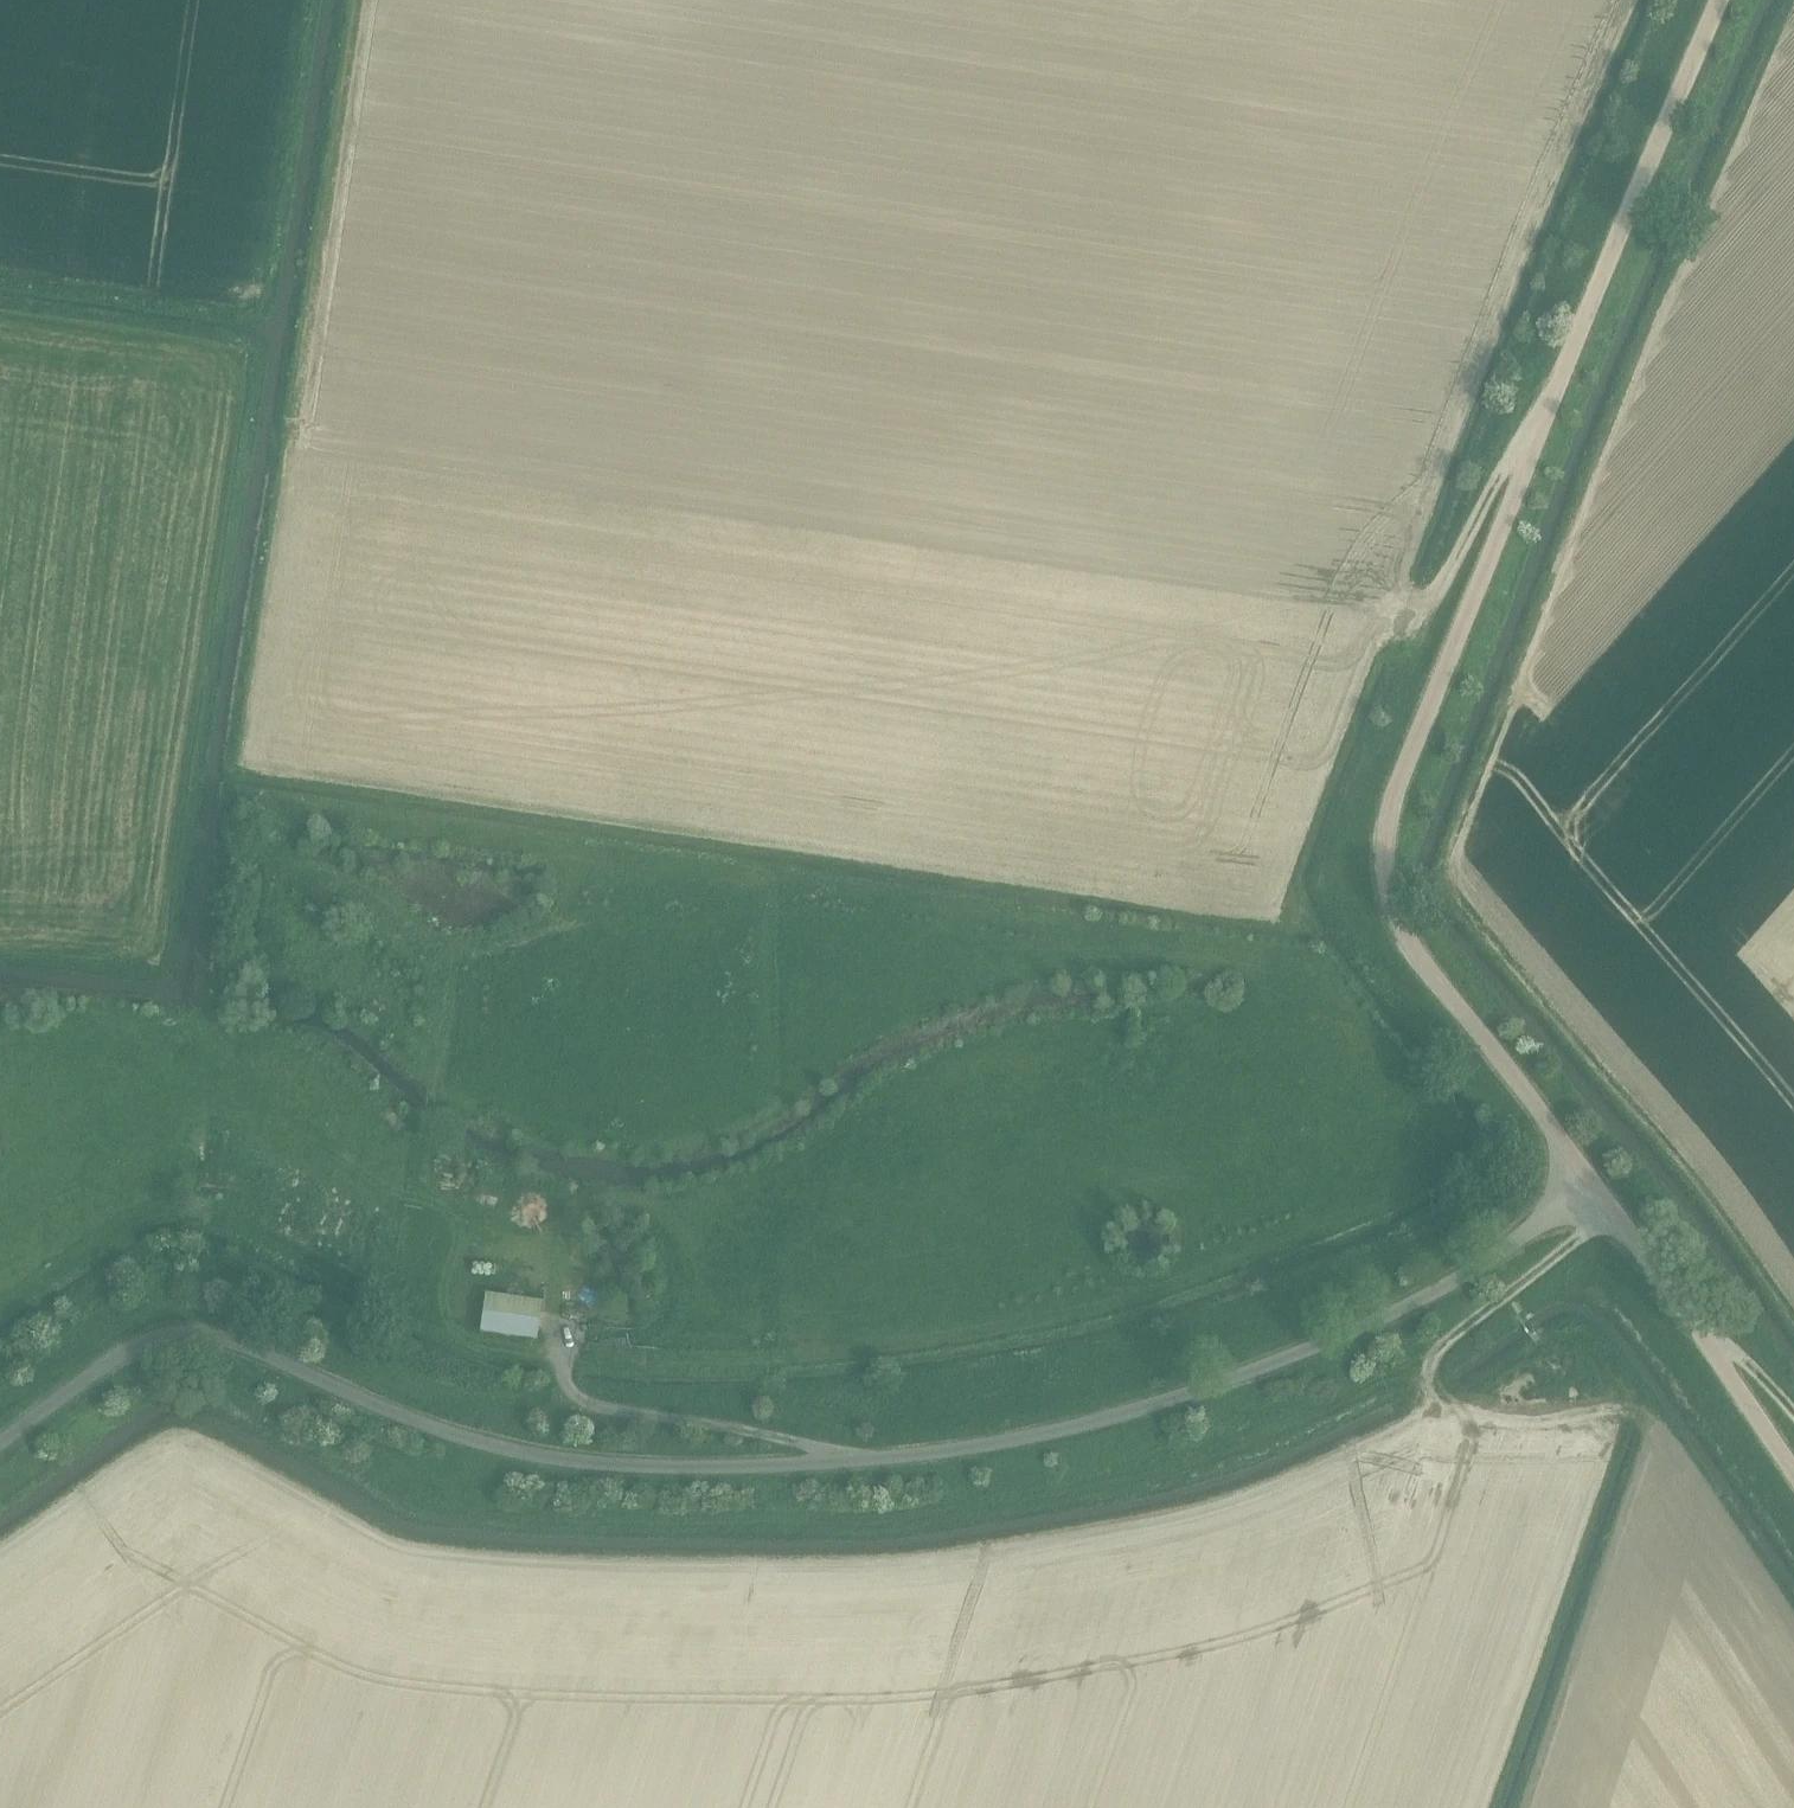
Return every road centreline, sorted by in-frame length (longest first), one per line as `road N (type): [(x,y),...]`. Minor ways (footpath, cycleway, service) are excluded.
road 1 (unclassified): [(1592,1184),(1389,1313),(1163,1400),(1021,1438),(737,1467),(528,1453),(430,1427),(202,1335),(155,1339),(118,1355),(0,1442)]
road 2 (unclassified): [(1592,1184),(1515,1076),(1405,948),(1380,877),(1383,835),(1394,788),(1718,0)]
road 3 (track): [(1427,1376),(1342,1398),(1198,1462),(1154,1473),(897,1516),(579,1521),(499,1510),(455,1493),(287,1390),(251,1349)]
road 4 (track): [(1664,1443),(1624,1412),(1506,1422),(1463,1416),(1442,1406),(1427,1376),(1449,1340),(1611,1210)]
road 5 (unclassified): [(1793,1471),(1592,1184)]

